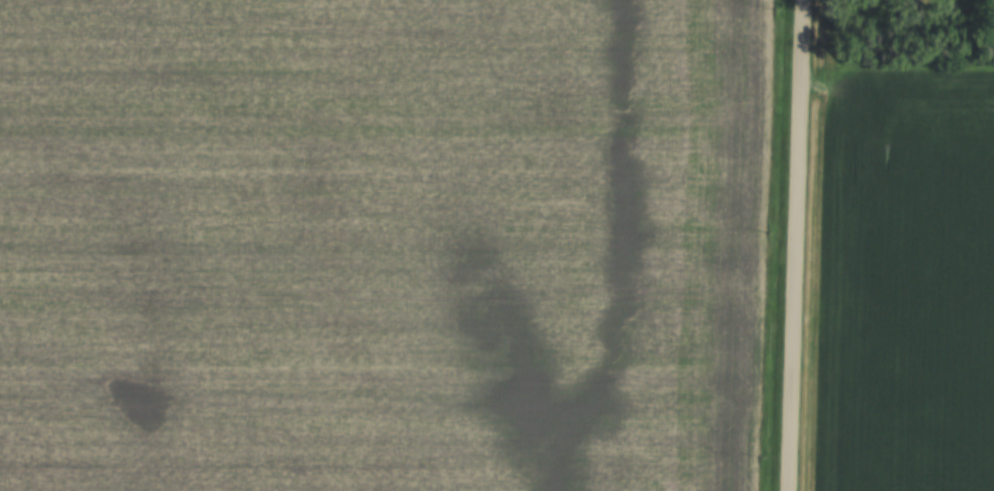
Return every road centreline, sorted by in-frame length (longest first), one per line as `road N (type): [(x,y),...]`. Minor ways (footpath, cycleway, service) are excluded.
road 1 (residential): [(806,0),(790,490)]

